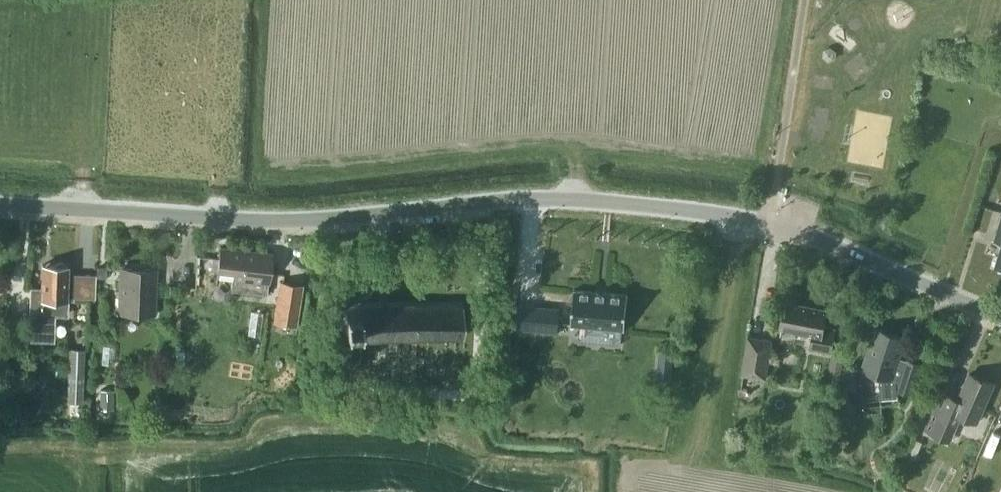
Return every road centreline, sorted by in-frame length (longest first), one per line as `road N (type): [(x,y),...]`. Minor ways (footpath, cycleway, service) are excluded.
road 1 (tertiary): [(1000,317),(809,235),(645,205),(506,200),(241,220),(0,205)]

